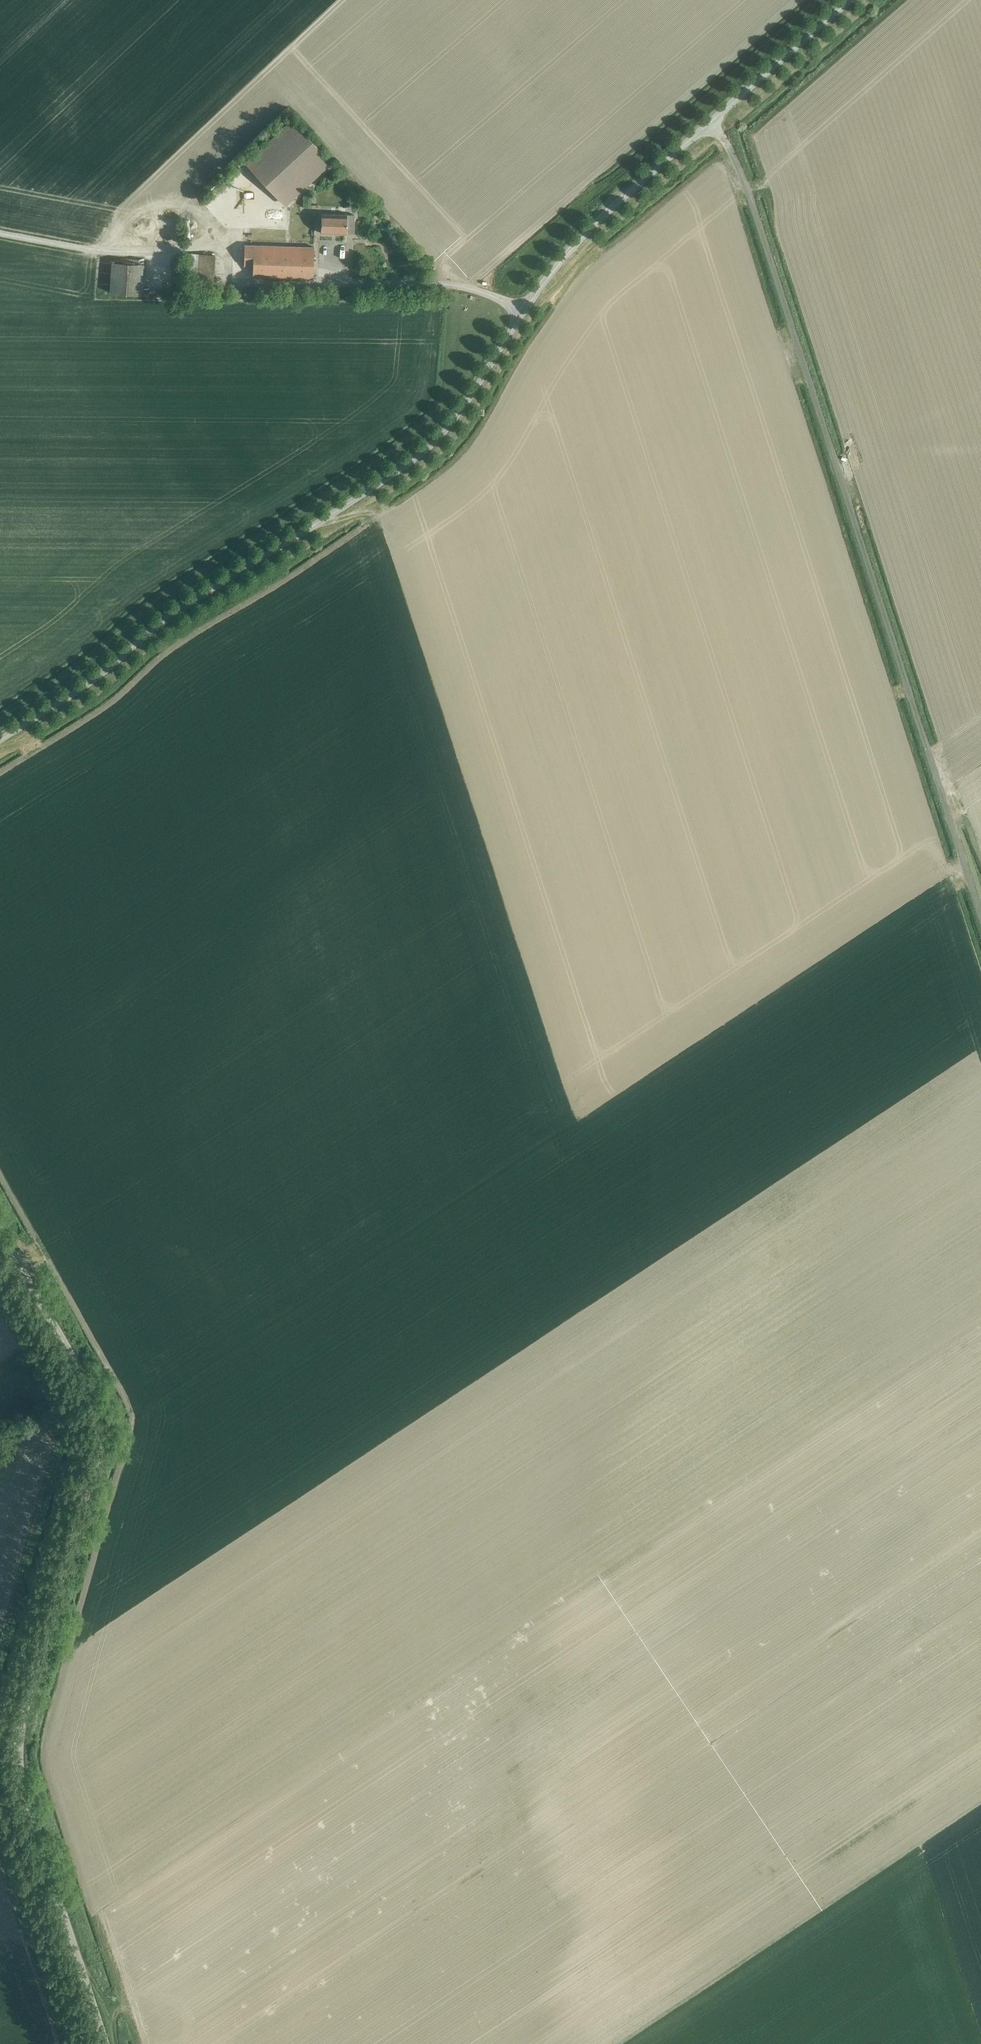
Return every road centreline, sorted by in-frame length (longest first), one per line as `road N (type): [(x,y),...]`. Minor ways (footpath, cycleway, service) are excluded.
road 1 (unclassified): [(0,739),(88,684),(188,605),(421,455),(582,238),(850,0)]
road 2 (unclassified): [(105,2043),(23,1799),(18,1755),(99,1429),(87,1383),(0,1227)]
road 3 (track): [(980,916),(752,202),(710,123)]

